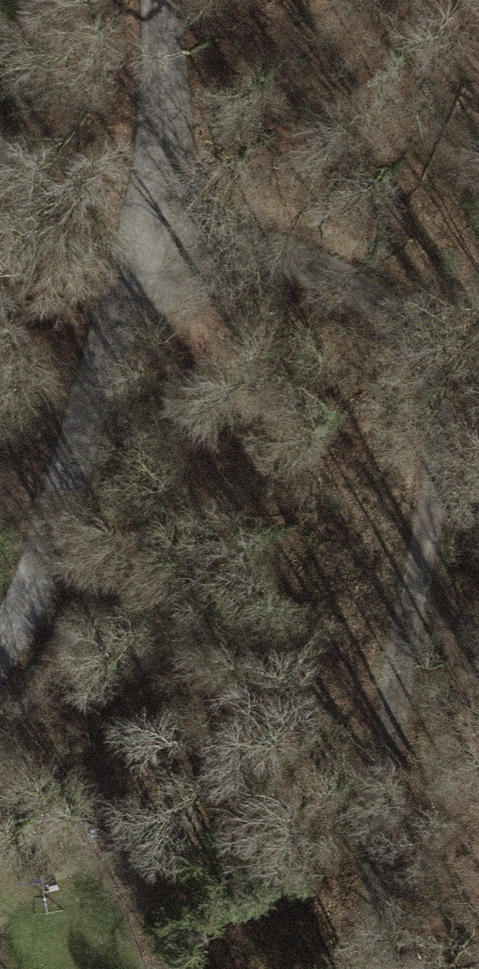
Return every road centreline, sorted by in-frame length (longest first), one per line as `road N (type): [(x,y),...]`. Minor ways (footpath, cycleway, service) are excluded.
road 1 (track): [(158,236),(289,259),(390,306),(432,383),(437,473),(371,834),(385,968)]
road 2 (track): [(0,630),(74,483),(158,236),(161,0)]

